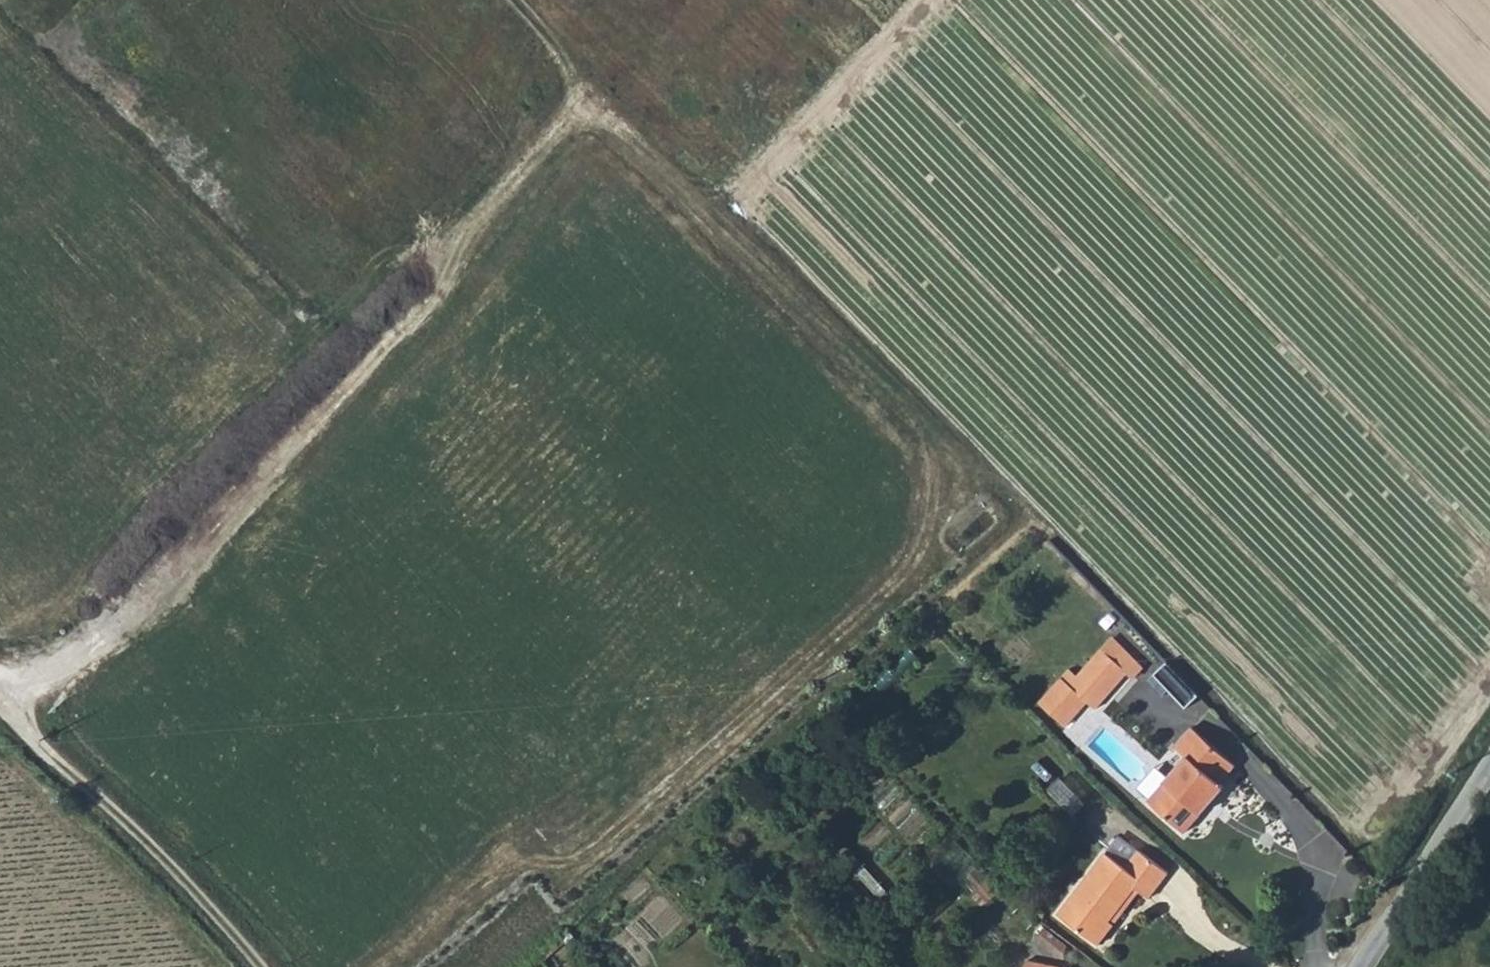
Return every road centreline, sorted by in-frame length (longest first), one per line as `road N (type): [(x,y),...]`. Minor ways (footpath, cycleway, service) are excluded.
road 1 (track): [(260,966),(0,703)]
road 2 (unclassified): [(1489,772),(1365,966)]

